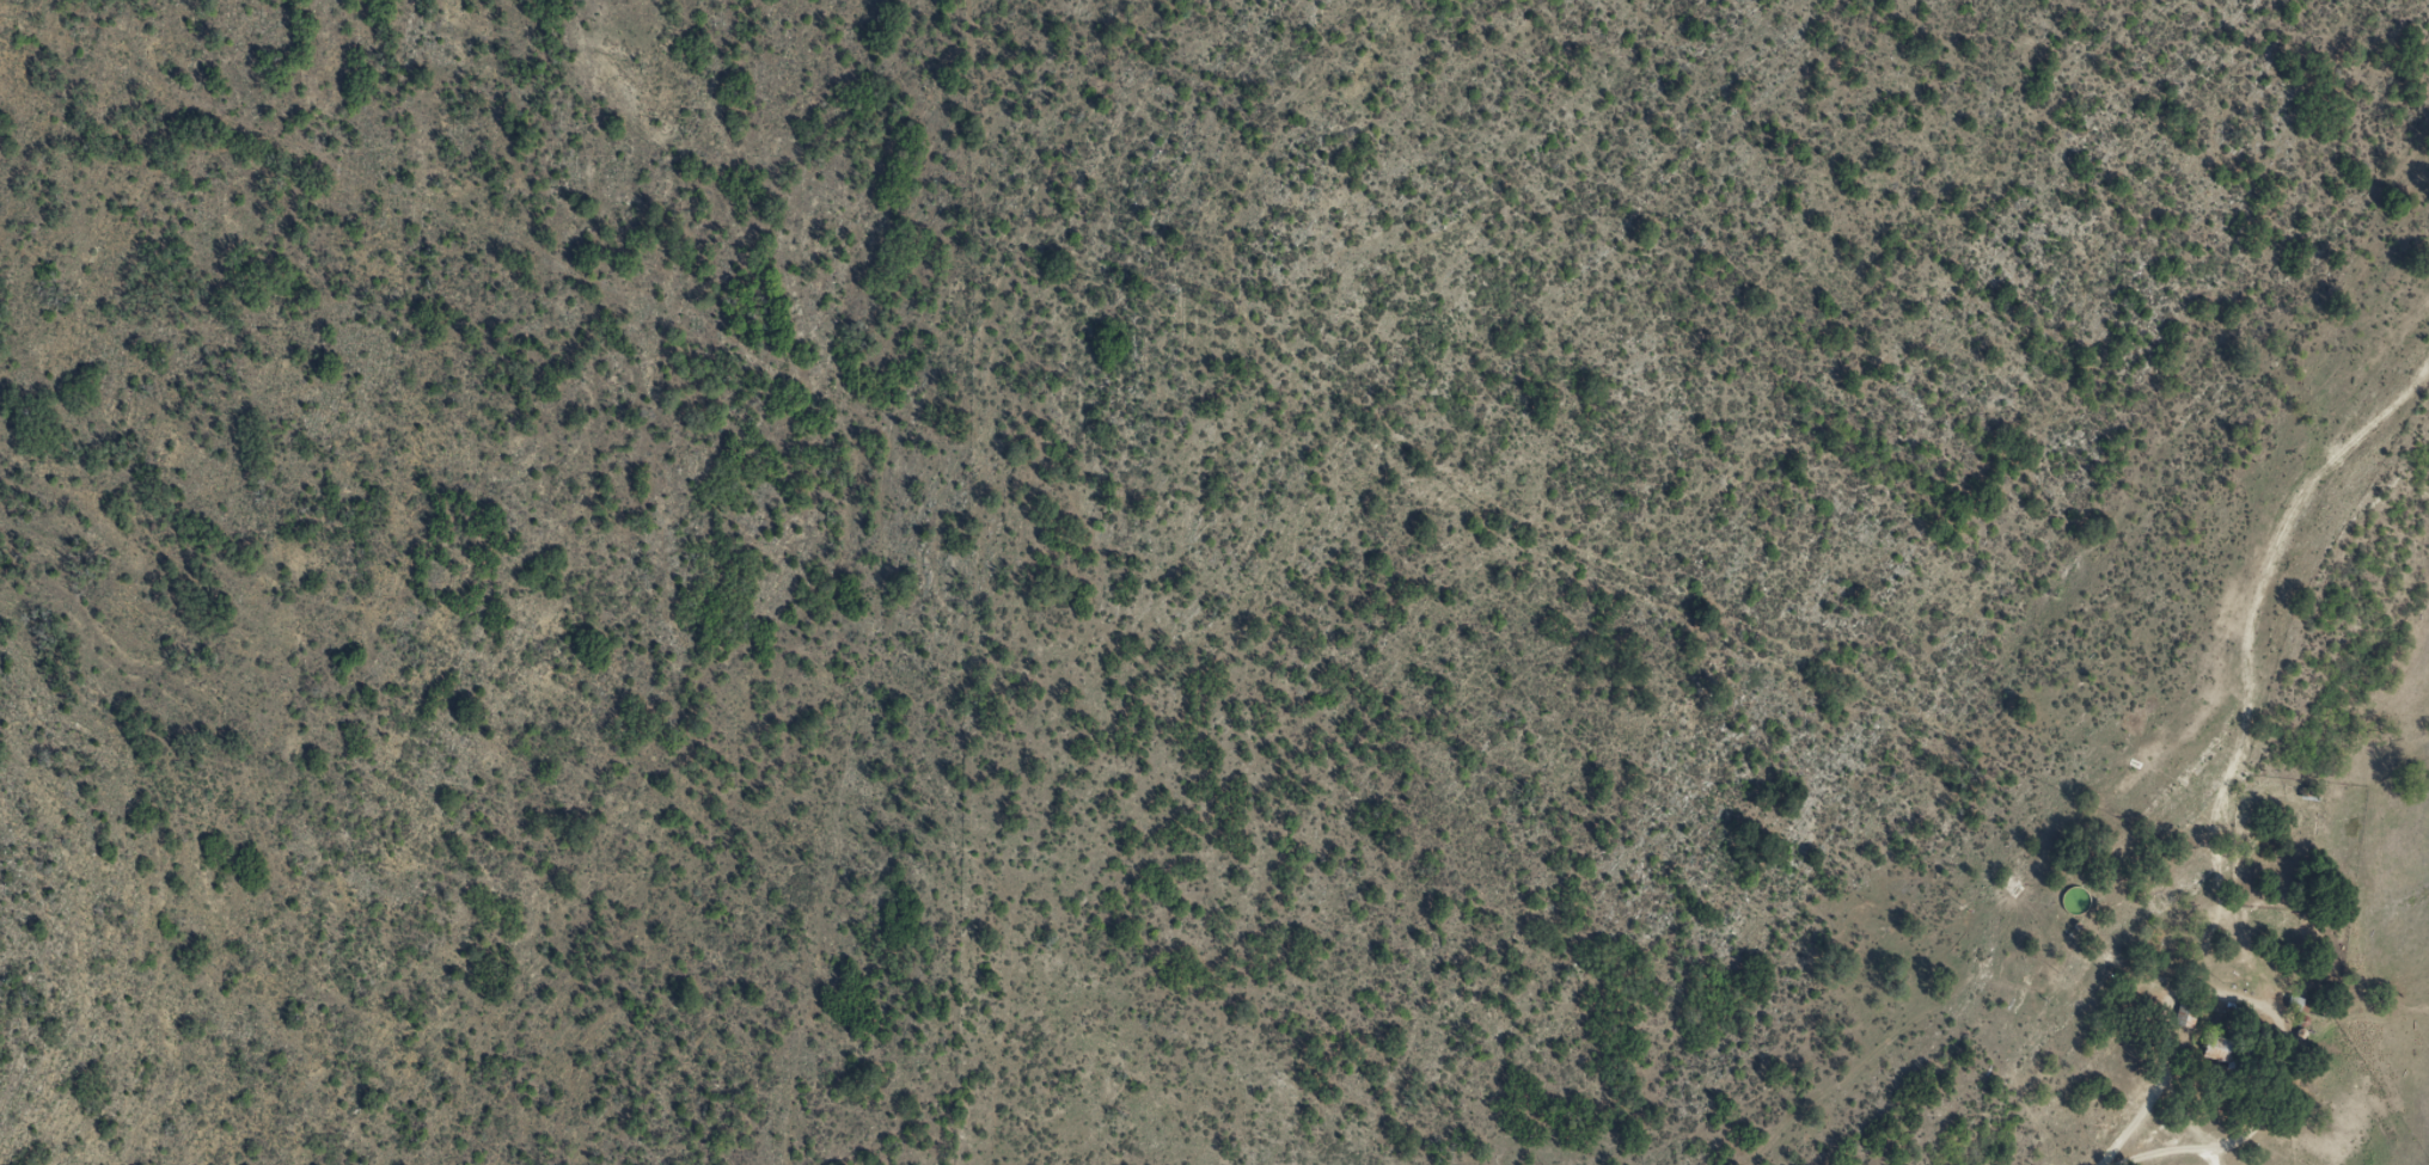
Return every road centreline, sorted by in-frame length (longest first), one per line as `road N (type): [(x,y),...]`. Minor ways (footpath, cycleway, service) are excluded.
road 1 (residential): [(2204,1151),(2186,1055),(2216,1001),(2257,971),(2281,846),(2287,650),(2394,471),(2428,441)]

